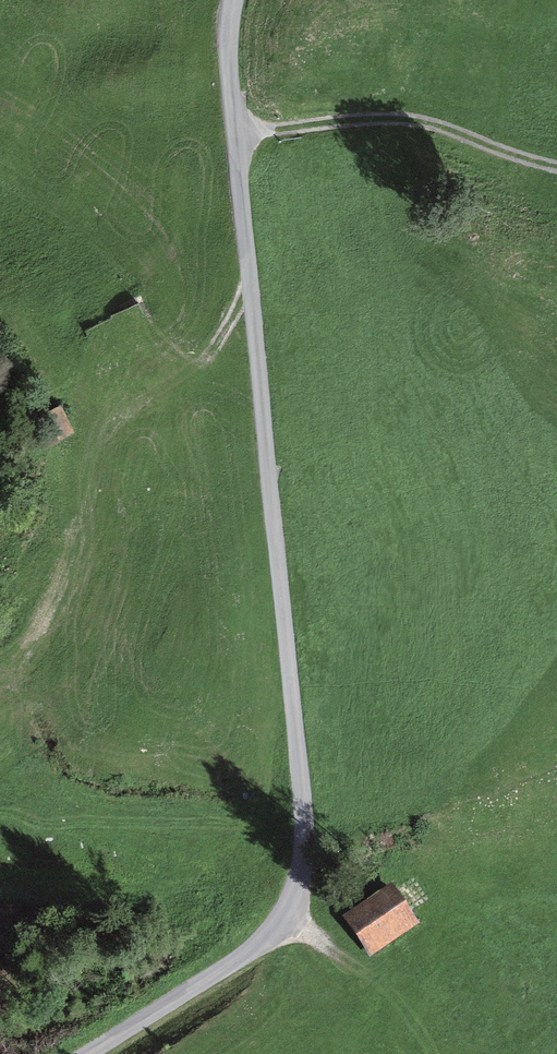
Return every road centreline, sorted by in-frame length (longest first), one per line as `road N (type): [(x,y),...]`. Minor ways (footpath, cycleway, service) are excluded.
road 1 (unclassified): [(87,1053),(265,941),(292,903),(303,855),(227,50),(233,0)]
road 2 (track): [(236,133),(385,120),(451,131),(556,168)]
road 3 (track): [(281,922),(420,1006),(556,1048)]

